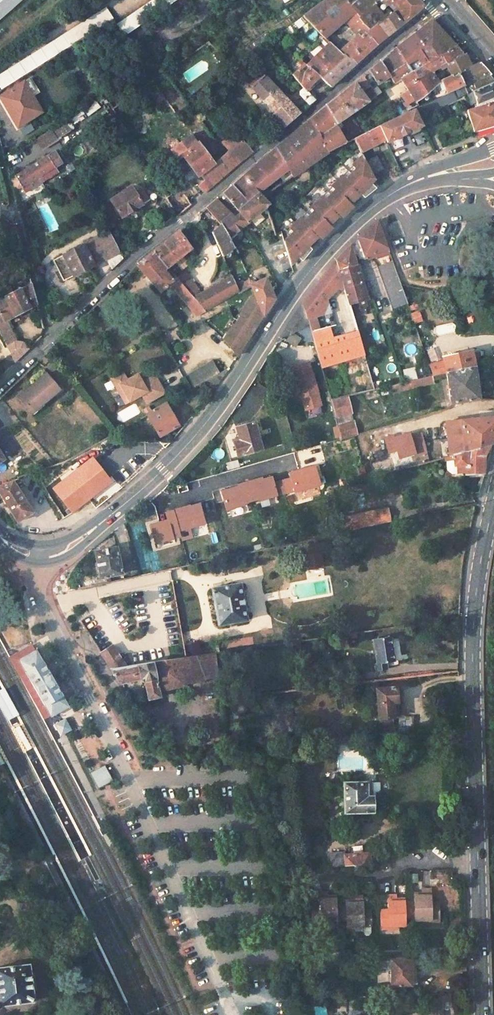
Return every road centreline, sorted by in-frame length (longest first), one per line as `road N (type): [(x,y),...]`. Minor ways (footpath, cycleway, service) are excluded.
road 1 (secondary): [(423,180),(374,205),(336,240),(180,449),(125,504),(56,552),(34,556),(0,538)]
road 2 (primary): [(481,1014),(472,664),(475,576),(493,493)]
road 3 (residential): [(444,2),(151,245),(53,337)]
road 4 (residential): [(53,337),(0,155)]

